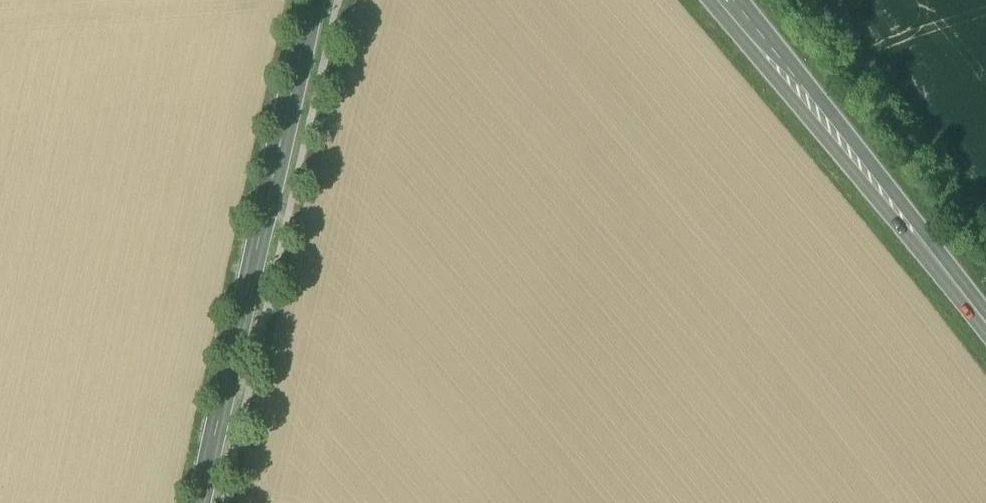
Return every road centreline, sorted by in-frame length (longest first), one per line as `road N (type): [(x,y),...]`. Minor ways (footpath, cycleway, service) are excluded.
road 1 (tertiary): [(200,502),(311,0)]
road 2 (secondary): [(985,327),(721,0)]

